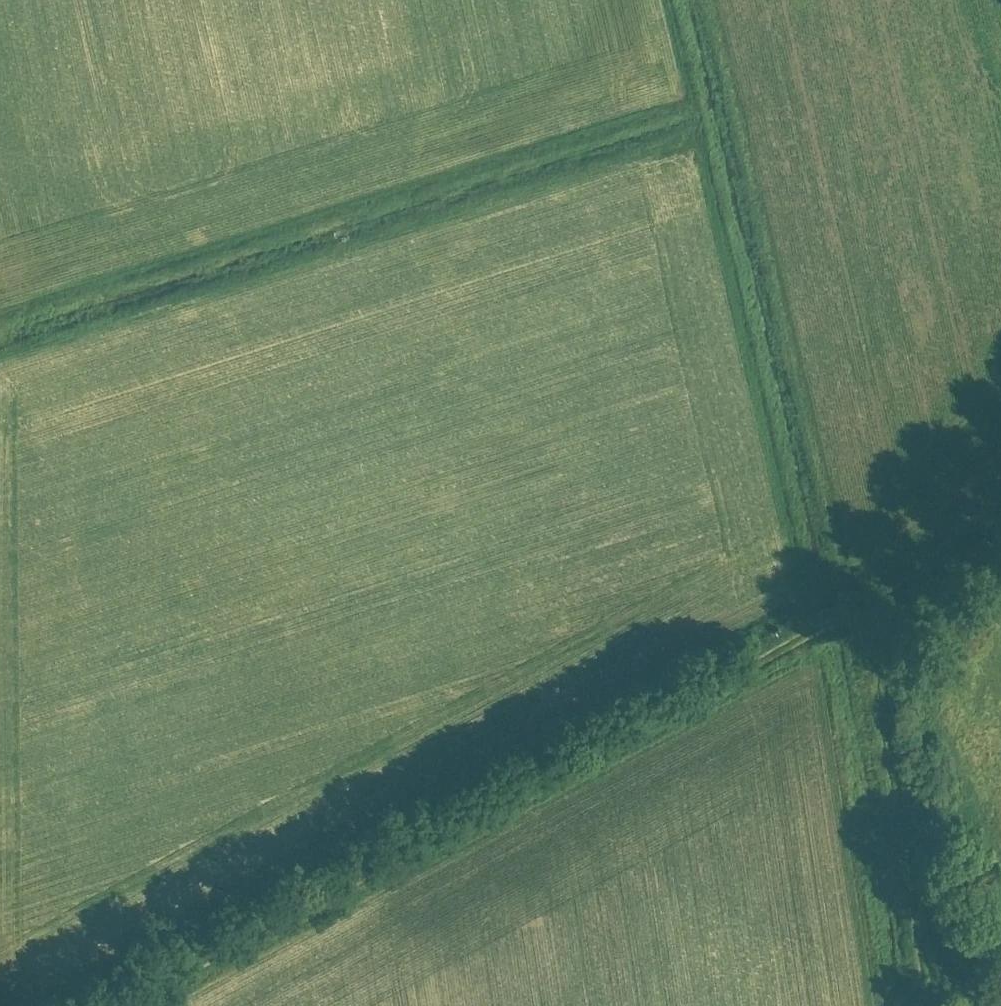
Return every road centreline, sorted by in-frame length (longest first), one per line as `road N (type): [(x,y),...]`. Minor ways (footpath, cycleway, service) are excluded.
road 1 (track): [(919,1005),(872,633),(856,616),(818,626),(91,1005)]

